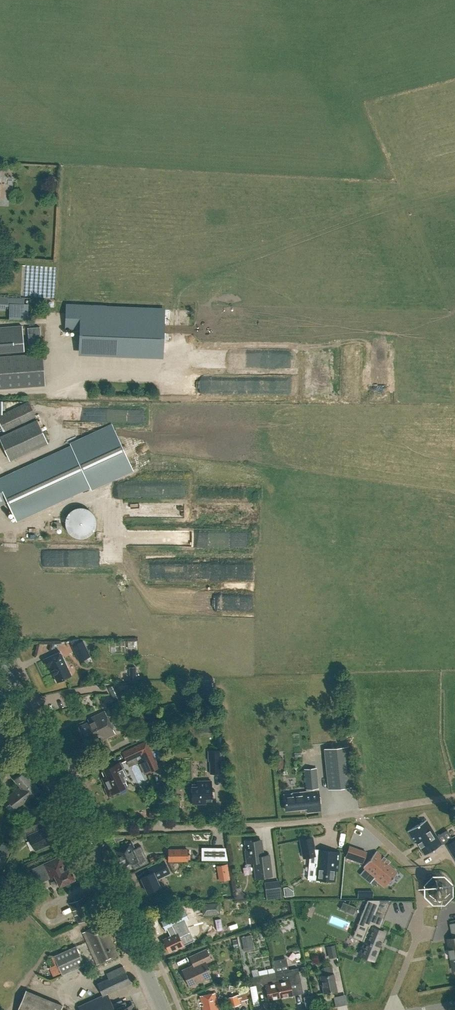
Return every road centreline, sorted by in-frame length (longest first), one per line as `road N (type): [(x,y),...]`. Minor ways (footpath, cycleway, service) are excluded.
road 1 (residential): [(86,836),(358,812)]
road 2 (residential): [(393,1009),(420,931),(420,880),(358,812)]
road 3 (tertiary): [(86,836),(0,651)]
road 4 (tertiary): [(163,1009),(86,836)]

